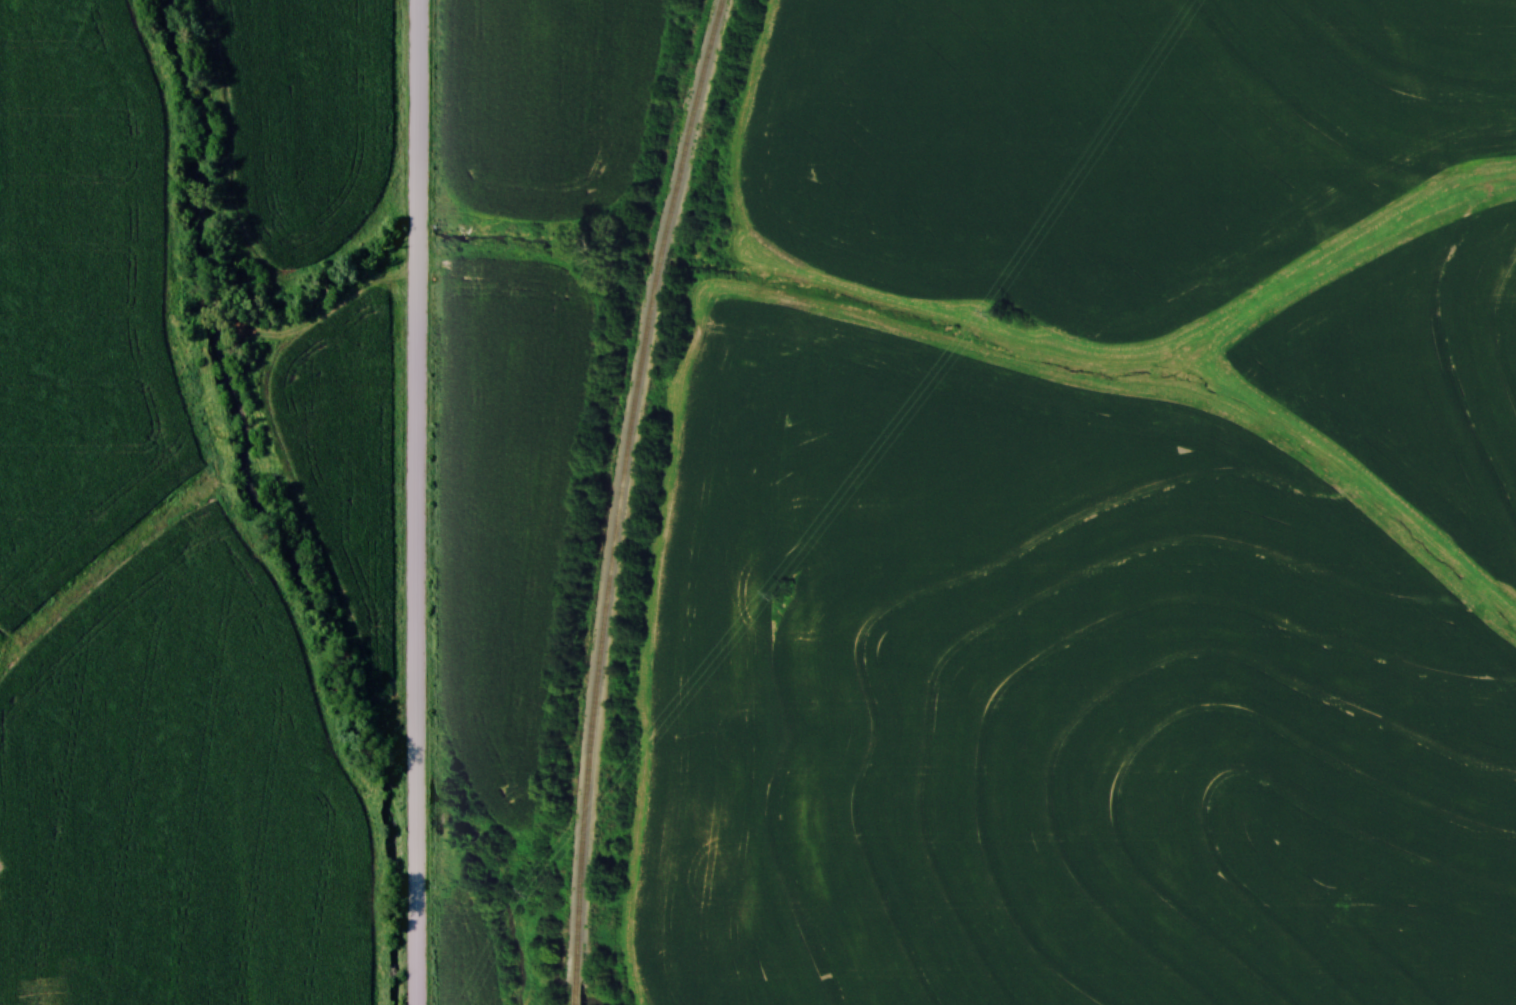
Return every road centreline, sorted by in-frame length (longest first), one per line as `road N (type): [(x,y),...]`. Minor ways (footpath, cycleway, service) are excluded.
road 1 (residential): [(422,0),(420,1004)]

